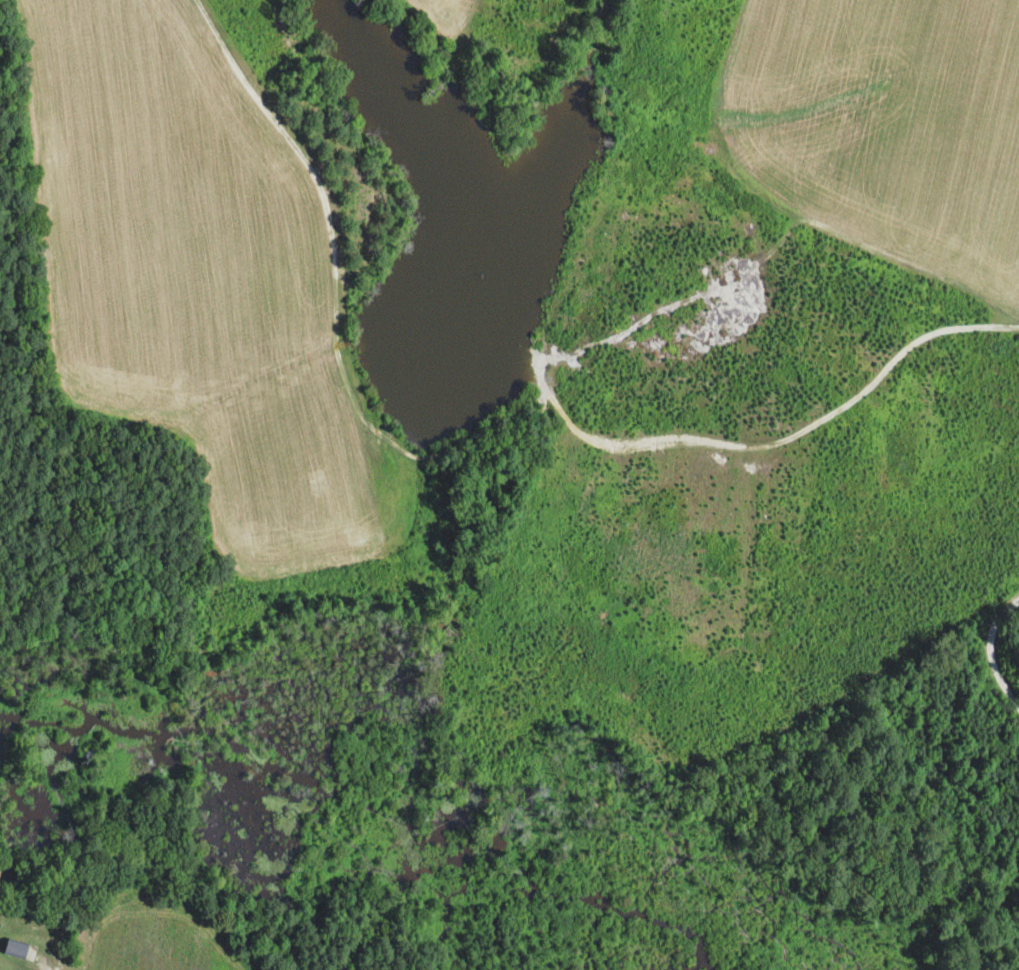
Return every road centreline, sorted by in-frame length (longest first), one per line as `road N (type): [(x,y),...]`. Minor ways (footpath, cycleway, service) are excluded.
road 1 (track): [(199,0),(249,90),(312,171),(326,211),(333,345),(375,423),(415,457),(435,455),(551,398),(574,429),(604,446),(683,439),(772,445),(839,410),(934,332),(1018,327)]

